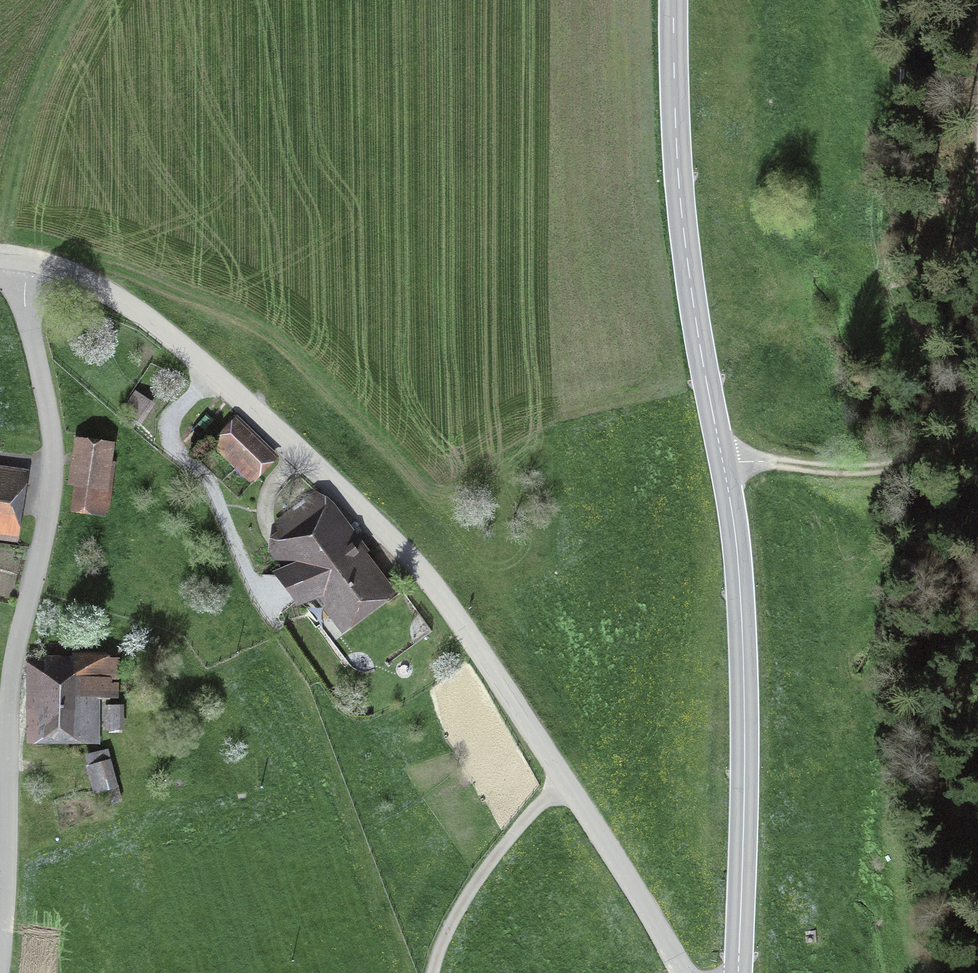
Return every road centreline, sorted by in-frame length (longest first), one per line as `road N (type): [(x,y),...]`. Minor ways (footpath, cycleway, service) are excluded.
road 1 (unclassified): [(27,260),(97,282),(140,311),(304,451),(412,563),(515,700),(682,972)]
road 2 (secondary): [(737,972),(745,783),(740,599),(686,254),(675,0)]
road 3 (unclassified): [(2,972),(10,719),(52,482),(48,416),(25,323),(27,260)]
road 4 (track): [(723,464),(861,470),(977,436)]

